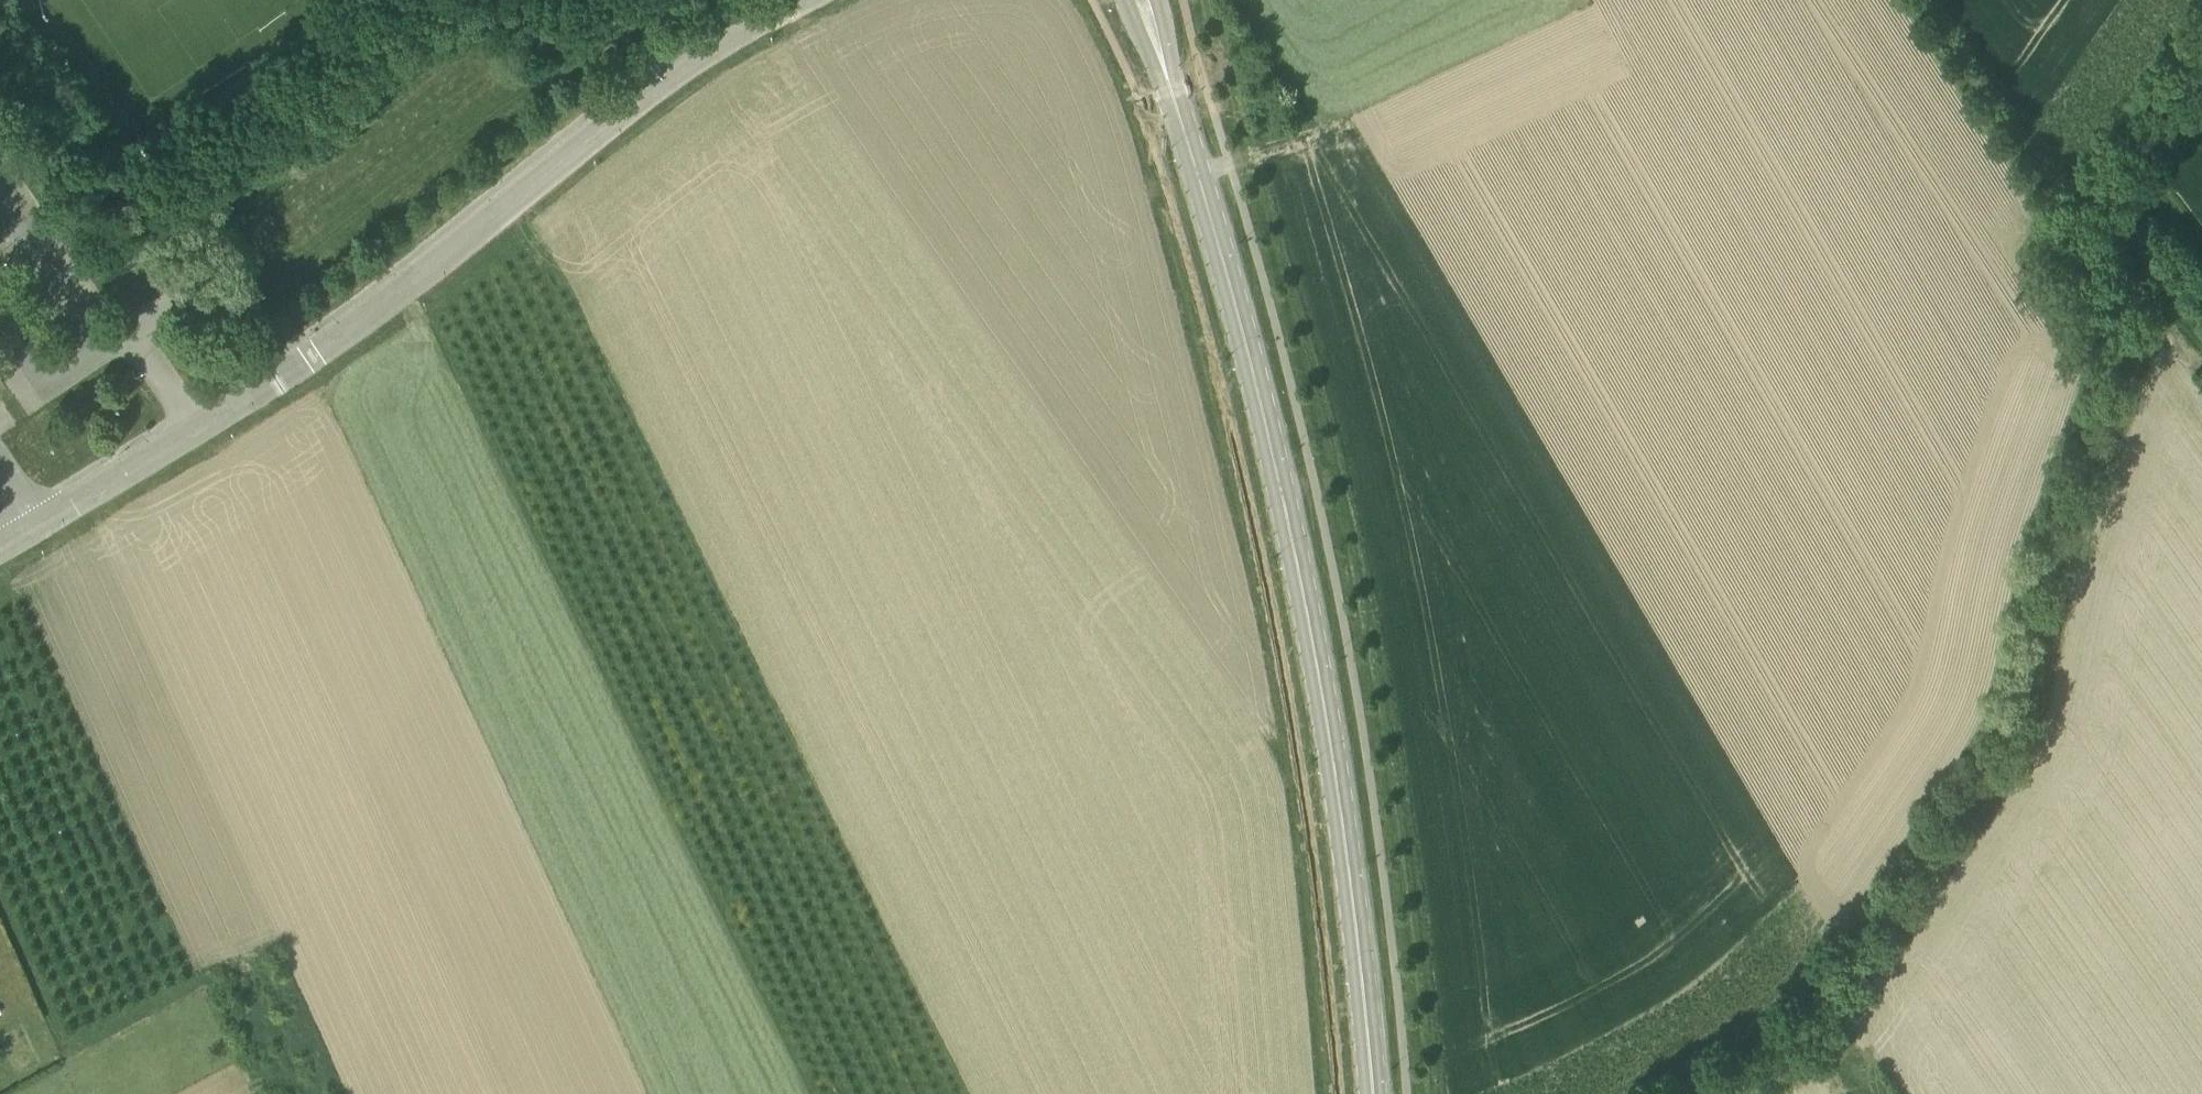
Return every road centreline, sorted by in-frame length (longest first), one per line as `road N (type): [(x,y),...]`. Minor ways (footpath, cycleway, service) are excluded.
road 1 (track): [(2201,94),(2119,235),(2138,300),(2138,346),(2018,739),(1822,1043),(1751,1093)]
road 2 (tertiary): [(1368,1093),(1336,797),(1295,551),(1143,0)]
road 3 (unclassified): [(24,527),(196,432),(677,68),(801,0)]

